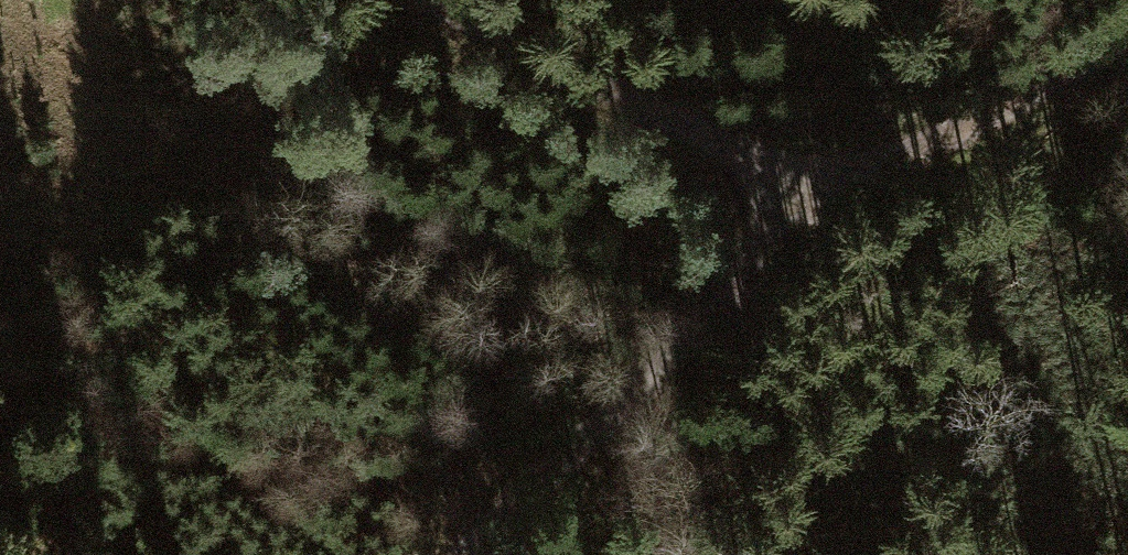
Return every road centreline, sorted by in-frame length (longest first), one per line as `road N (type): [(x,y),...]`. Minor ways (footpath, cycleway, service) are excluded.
road 1 (track): [(465,554),(812,204)]
road 2 (track): [(419,0),(812,204)]
road 3 (track): [(812,204),(1127,30)]

